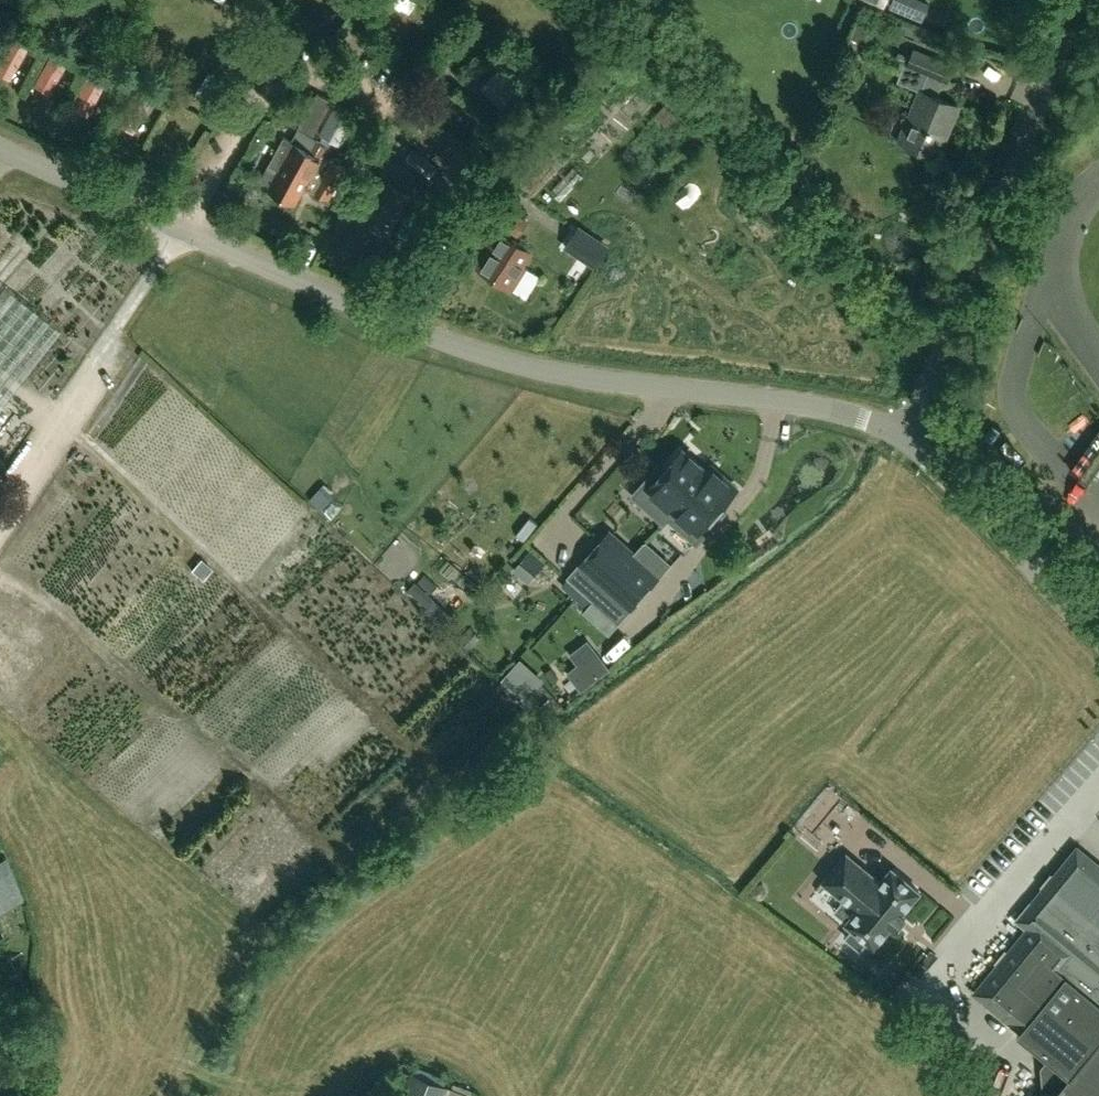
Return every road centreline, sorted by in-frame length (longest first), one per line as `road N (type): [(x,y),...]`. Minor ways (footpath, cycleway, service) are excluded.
road 1 (unclassified): [(902,436),(826,408),(490,356),(331,297),(182,227)]
road 2 (unclassified): [(902,436),(1085,0)]
road 3 (unclassified): [(992,1095),(940,979),(1098,792)]
road 4 (residential): [(182,227),(0,499)]
road 5 (unclassified): [(1098,635),(902,436)]
road 6 (unclassified): [(182,227),(0,147)]

